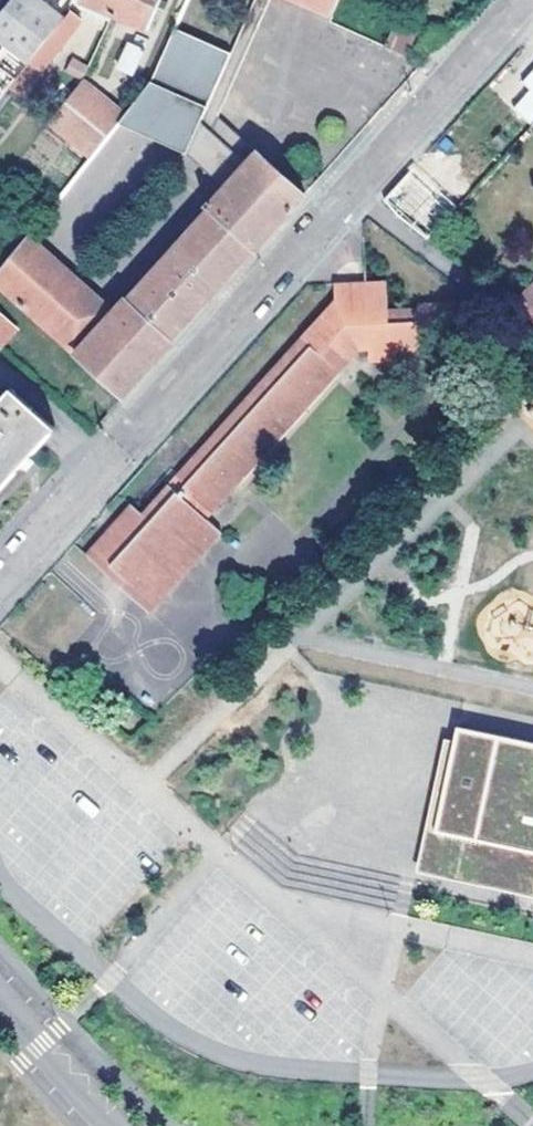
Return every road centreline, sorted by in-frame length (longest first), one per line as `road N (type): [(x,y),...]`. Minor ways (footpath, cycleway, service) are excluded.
road 1 (residential): [(0,580),(522,0)]

